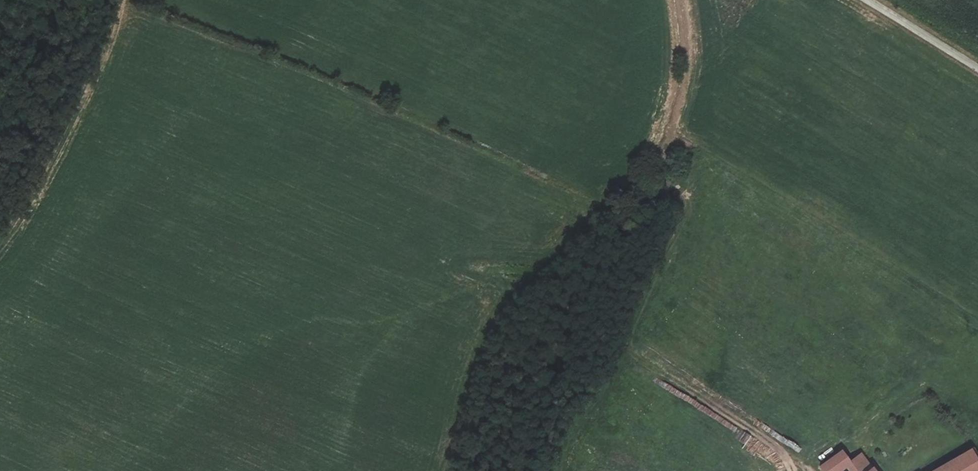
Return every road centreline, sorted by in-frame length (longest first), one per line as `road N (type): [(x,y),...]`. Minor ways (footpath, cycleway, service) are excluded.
road 1 (unclassified): [(977,69),(866,0)]

